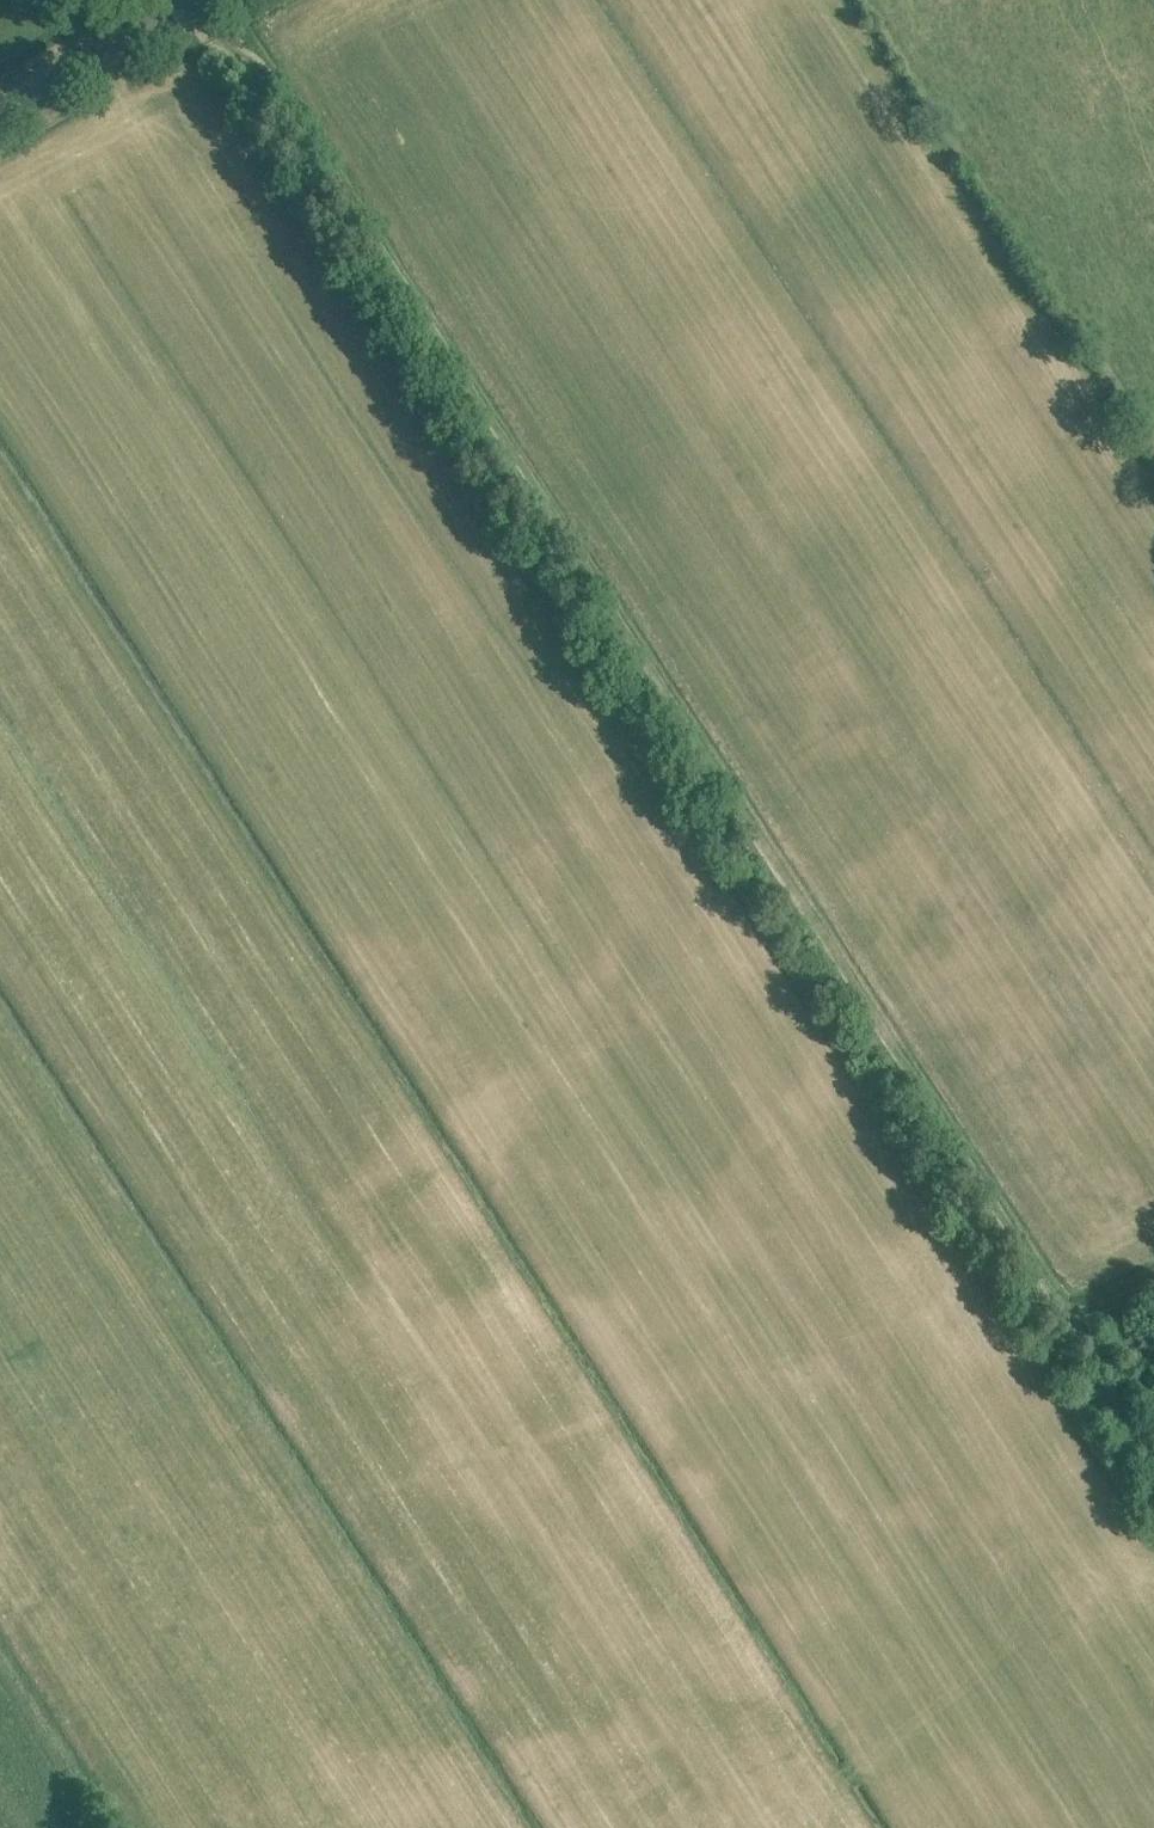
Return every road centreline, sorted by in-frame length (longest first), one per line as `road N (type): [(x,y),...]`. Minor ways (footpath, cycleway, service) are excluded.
road 1 (tertiary): [(0,108),(205,0)]

